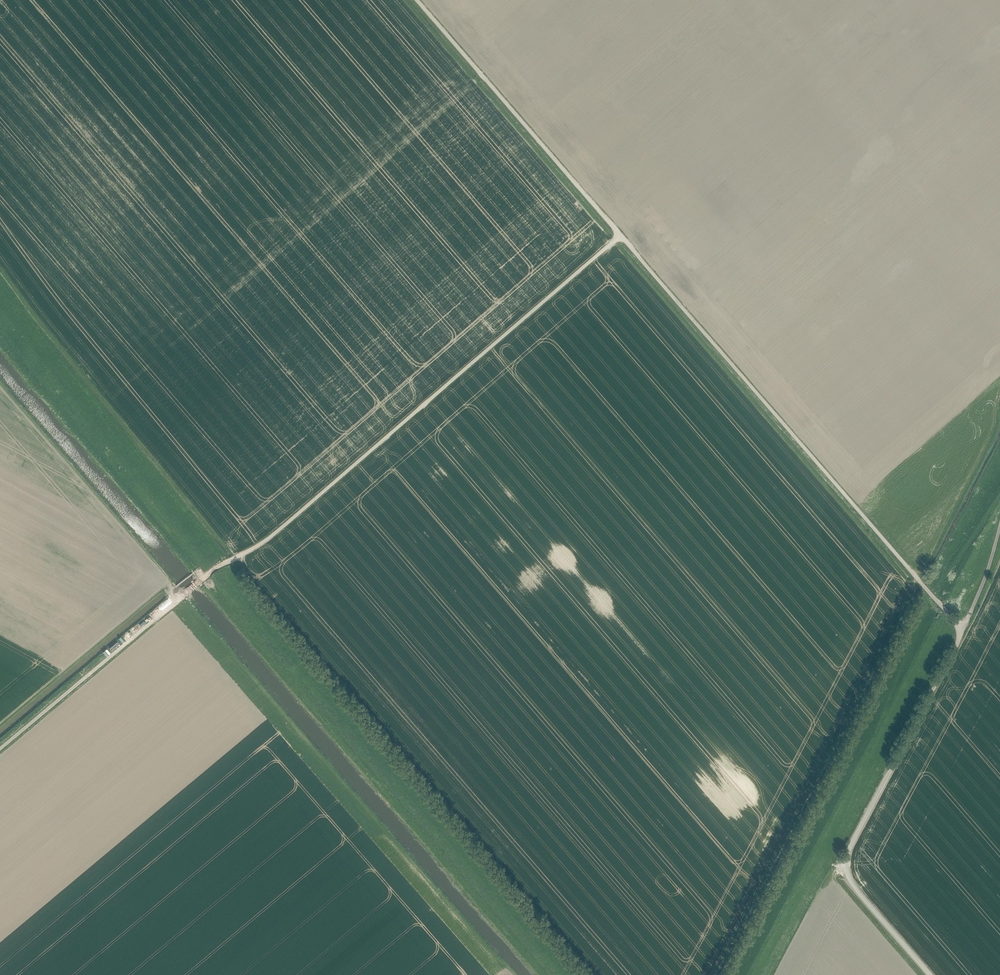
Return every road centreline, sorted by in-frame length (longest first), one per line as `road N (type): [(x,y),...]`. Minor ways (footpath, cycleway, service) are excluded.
road 1 (unclassified): [(933,974),(849,878),(845,858),(962,631),(622,236)]
road 2 (unclassified): [(0,751),(213,571),(273,536),(622,236)]
road 3 (unclassified): [(622,236),(418,0)]

